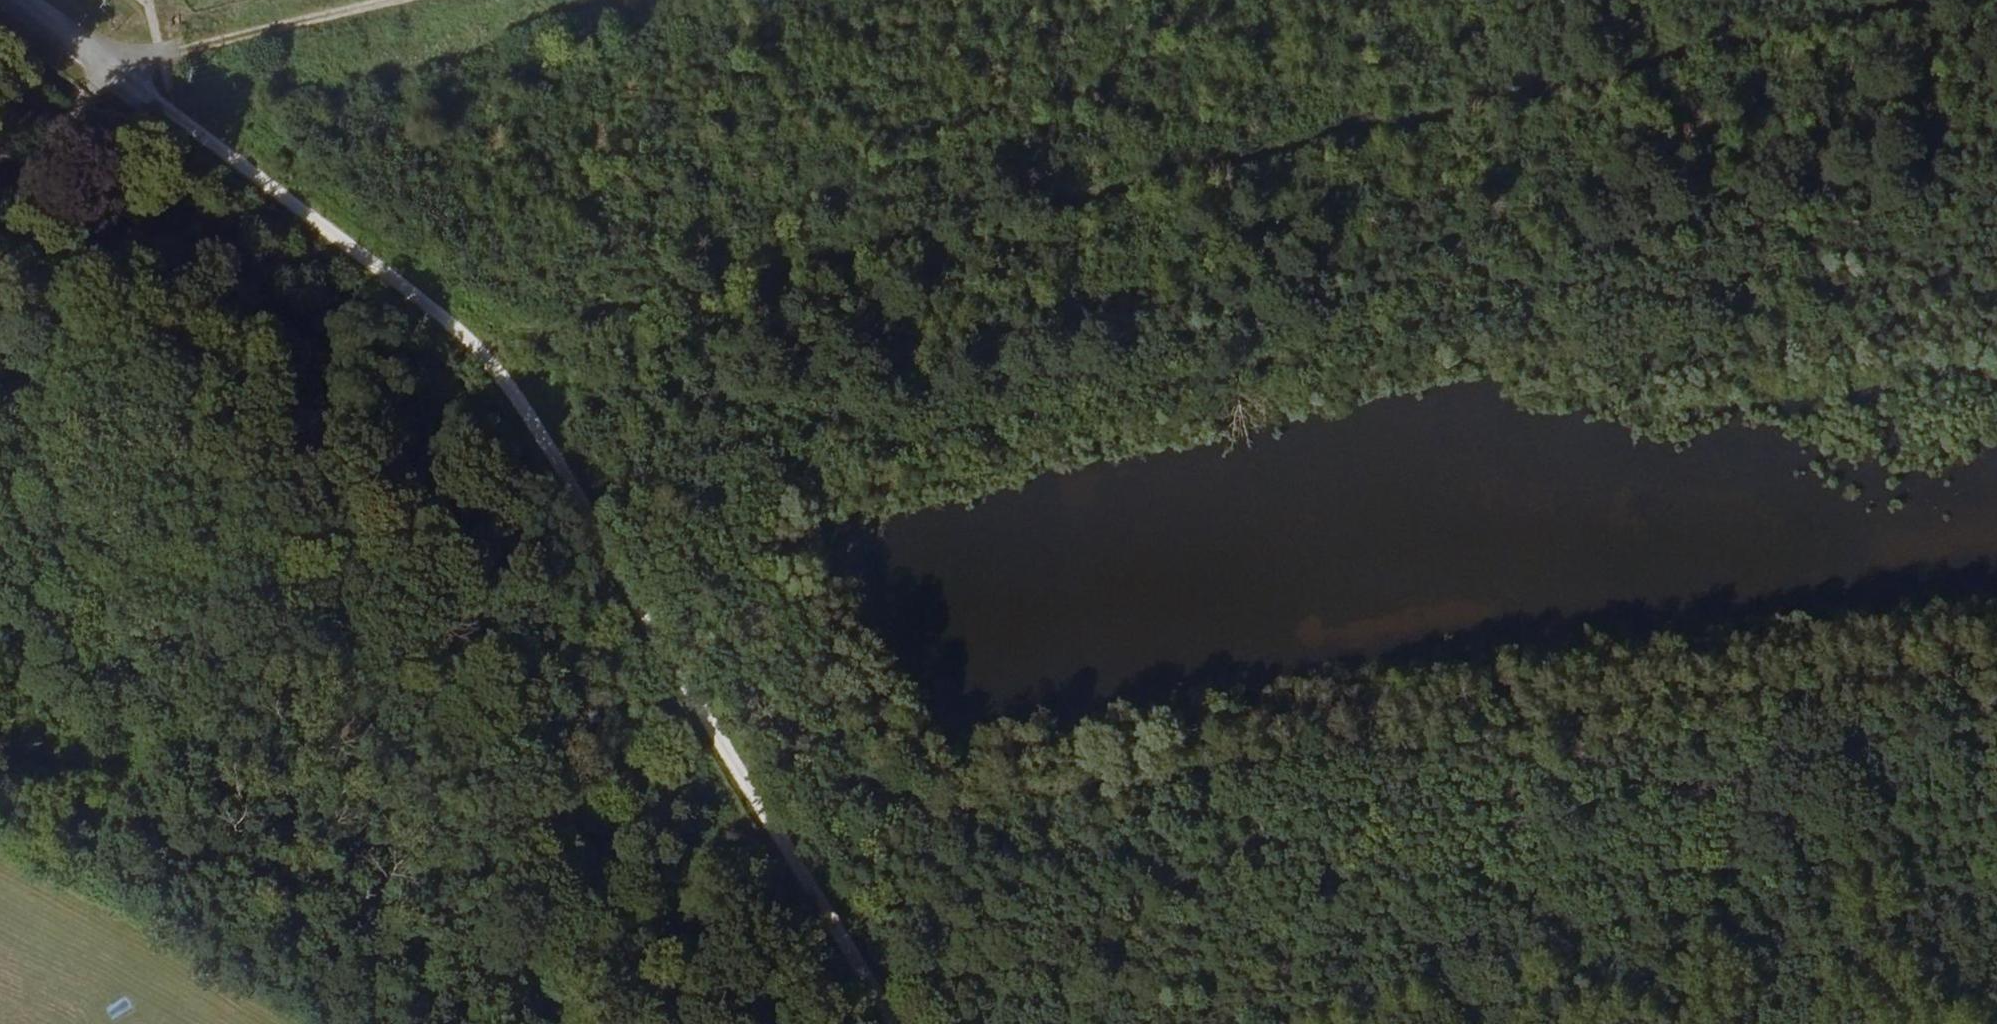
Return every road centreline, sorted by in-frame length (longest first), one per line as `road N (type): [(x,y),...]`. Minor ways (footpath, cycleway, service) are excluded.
road 1 (track): [(175,115),(453,322),(590,507),(891,1023)]
road 2 (track): [(0,206),(112,63),(402,0)]
road 3 (unclassified): [(25,0),(175,115)]

